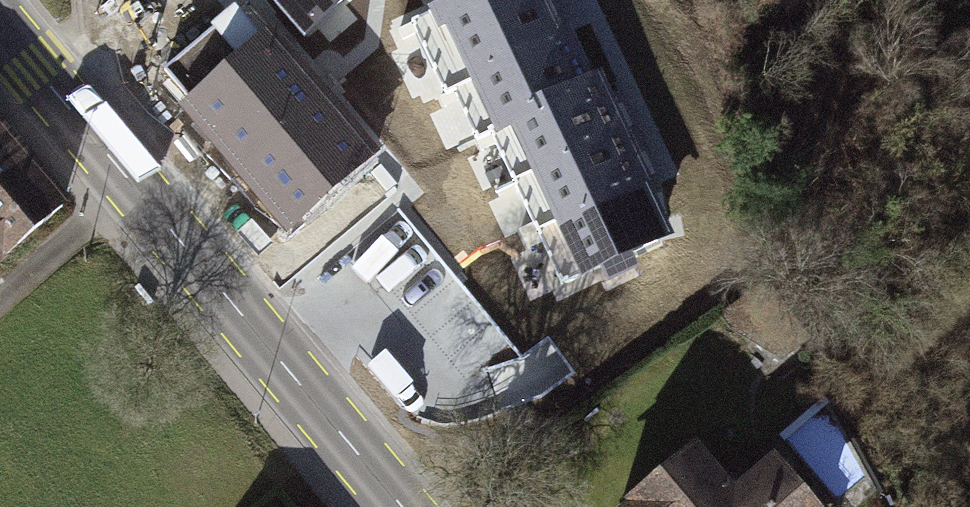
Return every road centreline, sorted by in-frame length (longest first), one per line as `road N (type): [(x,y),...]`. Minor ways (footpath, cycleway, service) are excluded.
road 1 (primary): [(404,506),(0,24)]

